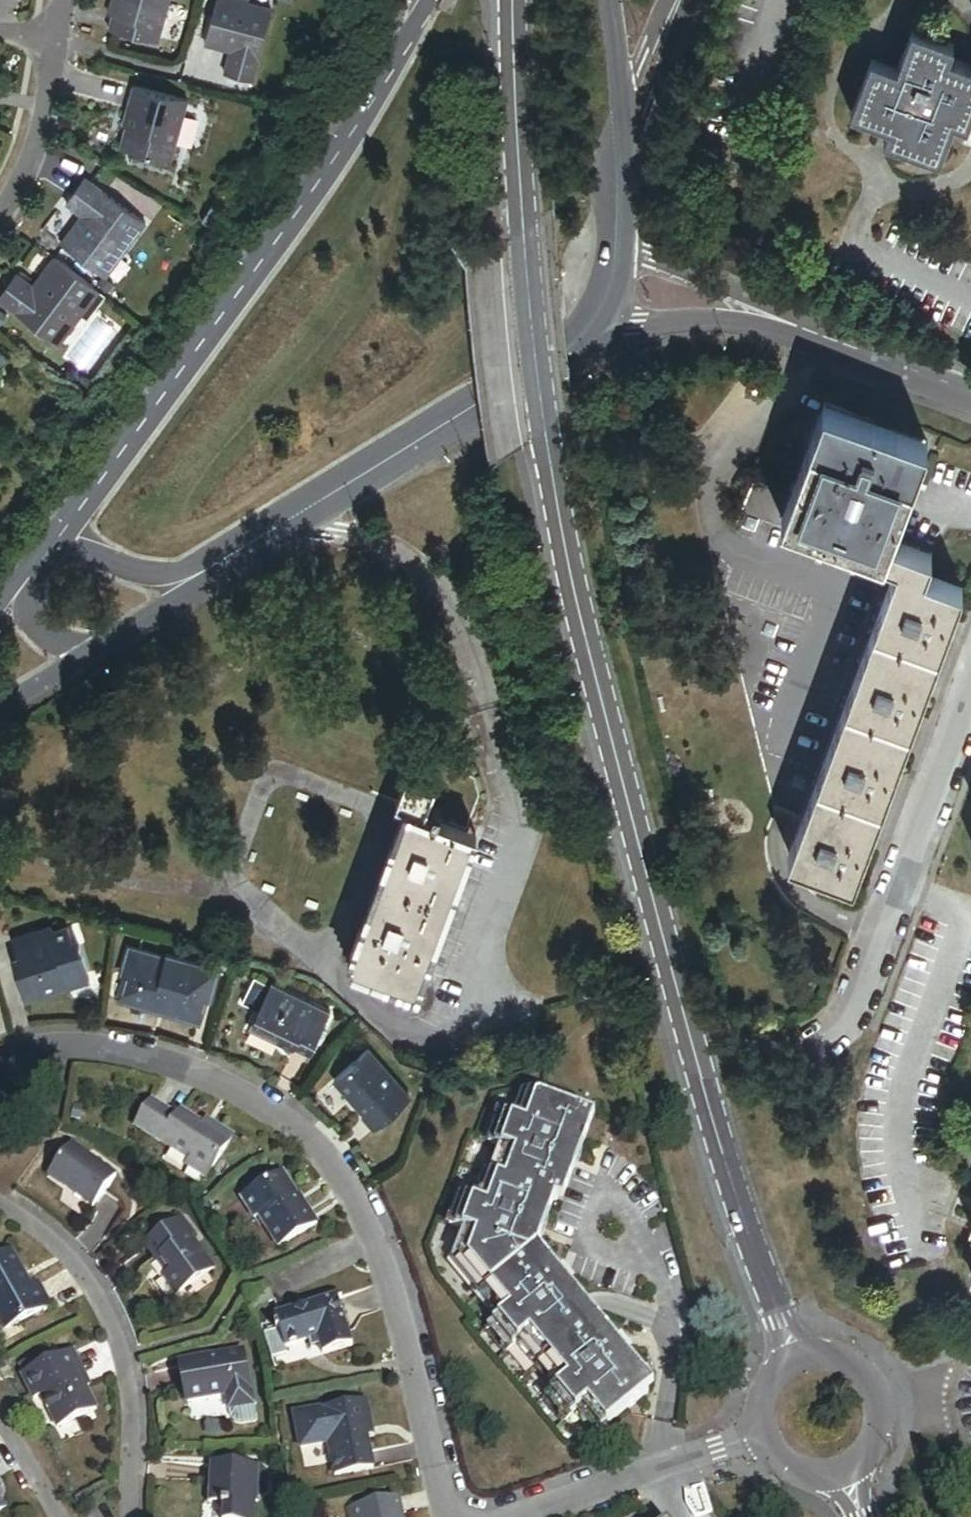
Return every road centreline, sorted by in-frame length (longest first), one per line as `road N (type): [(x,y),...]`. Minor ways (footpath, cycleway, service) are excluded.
road 1 (tertiary): [(792,1361),(651,904),(568,560),(548,436),(513,0)]
road 2 (residential): [(0,1069),(42,1056),(119,1057),(196,1076),(288,1118),(345,1174),(381,1245),(455,1516)]
road 3 (primary): [(430,0),(281,237),(59,542)]
road 4 (primary): [(190,583),(591,327)]
road 5 (residential): [(812,1049),(857,1014),(970,708)]
road 6 (residential): [(131,1516),(133,1357),(60,1241),(0,1201)]
road 7 (residential): [(764,1431),(520,1516)]
road 8 (residential): [(970,398),(739,309)]
road 9 (tertiary): [(846,1466),(867,1448),(878,1423),(871,1383),(836,1356),(792,1361)]
road 10 (residential): [(49,41),(36,146),(0,215)]
road 11 (residential): [(611,163),(680,0)]
road 12 (primary): [(611,163),(595,0)]
road 13 (residential): [(591,327),(739,309)]
road 14 (residential): [(739,309),(615,245)]
road 15 (primary): [(190,583),(126,573),(59,542)]
road 16 (residential): [(73,1516),(0,1400)]
road 17 (primary): [(89,652),(190,583)]

